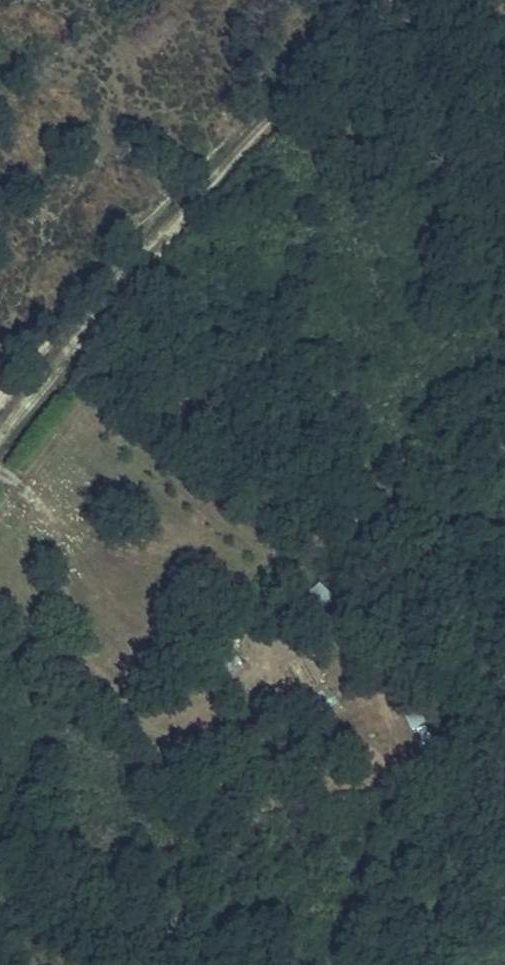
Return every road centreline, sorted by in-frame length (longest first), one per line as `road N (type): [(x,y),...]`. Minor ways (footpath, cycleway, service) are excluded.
road 1 (track): [(0,436),(153,244),(254,131),(390,0)]

